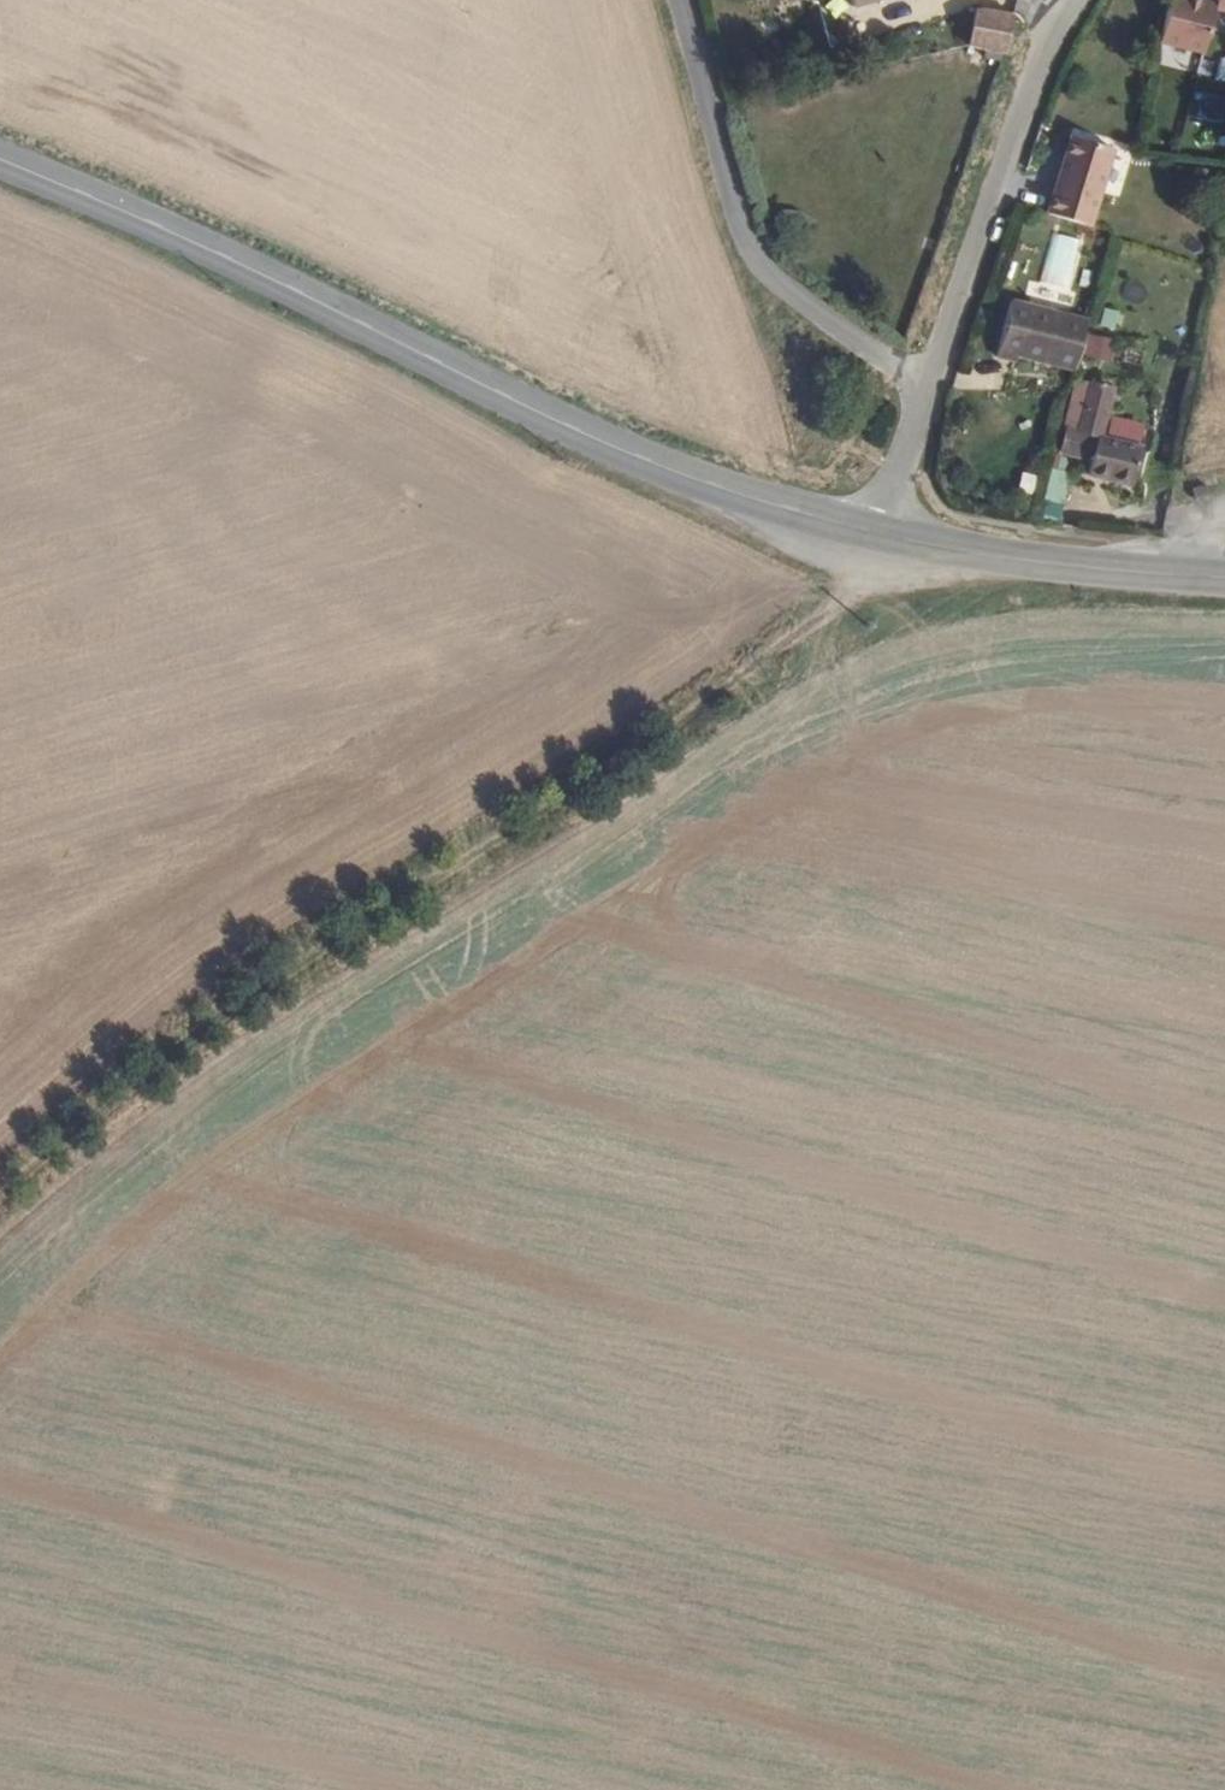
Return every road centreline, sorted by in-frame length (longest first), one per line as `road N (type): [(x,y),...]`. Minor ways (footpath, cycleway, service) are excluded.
road 1 (track): [(0,1205),(181,1050),(722,695),(918,545)]
road 2 (primary): [(0,162),(231,259),(557,419),(707,483),(867,532)]
road 3 (residential): [(920,404),(748,252),(666,0)]
road 4 (residential): [(920,404),(1078,0)]
road 5 (primary): [(867,532),(1009,560),(1224,580)]
road 6 (residential): [(867,532),(920,404)]

